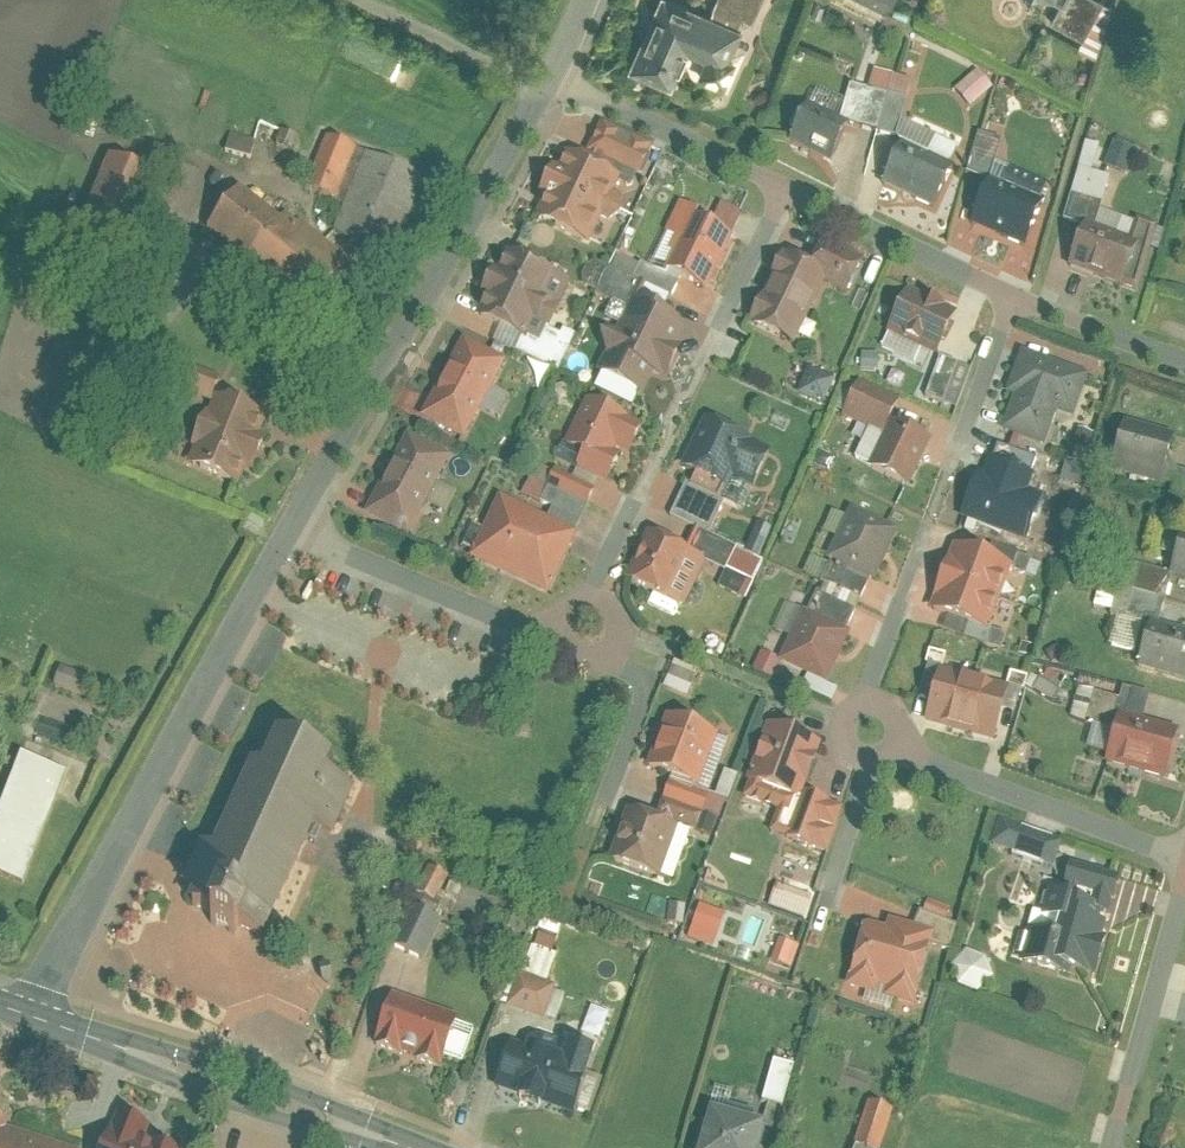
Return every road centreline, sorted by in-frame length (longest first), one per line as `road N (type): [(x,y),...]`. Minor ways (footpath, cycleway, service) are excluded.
road 1 (residential): [(293,531),(28,1015)]
road 2 (residential): [(550,78),(293,531)]
road 3 (tertiary): [(28,1015),(430,1147)]
road 4 (residential): [(1184,864),(898,751)]
road 5 (residential): [(293,531),(574,643)]
road 6 (residential): [(788,190),(550,78)]
road 7 (residential): [(1184,895),(1113,1147)]
road 8 (residential): [(1015,305),(788,190)]
road 9 (residential): [(574,643),(650,674),(605,803)]
road 10 (residential): [(1184,369),(1015,305)]
road 11 (residential): [(871,701),(925,540)]
road 12 (residential): [(632,509),(574,643)]
road 13 (residential): [(1015,305),(965,430)]
road 14 (residential): [(788,190),(730,308)]

